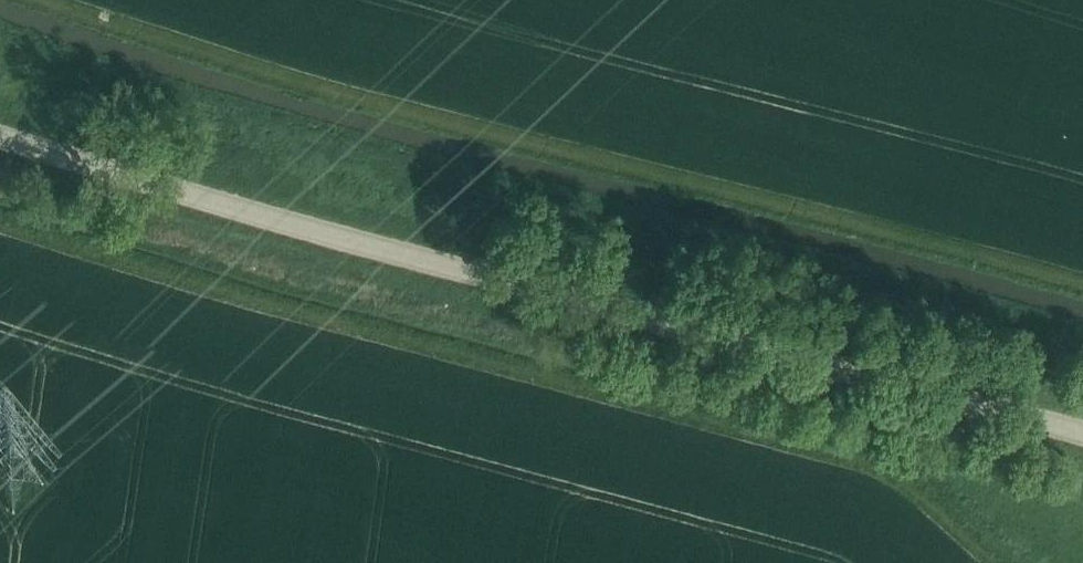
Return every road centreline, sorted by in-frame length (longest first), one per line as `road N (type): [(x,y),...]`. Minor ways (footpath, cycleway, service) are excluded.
road 1 (unclassified): [(1082,436),(787,362),(0,142)]

